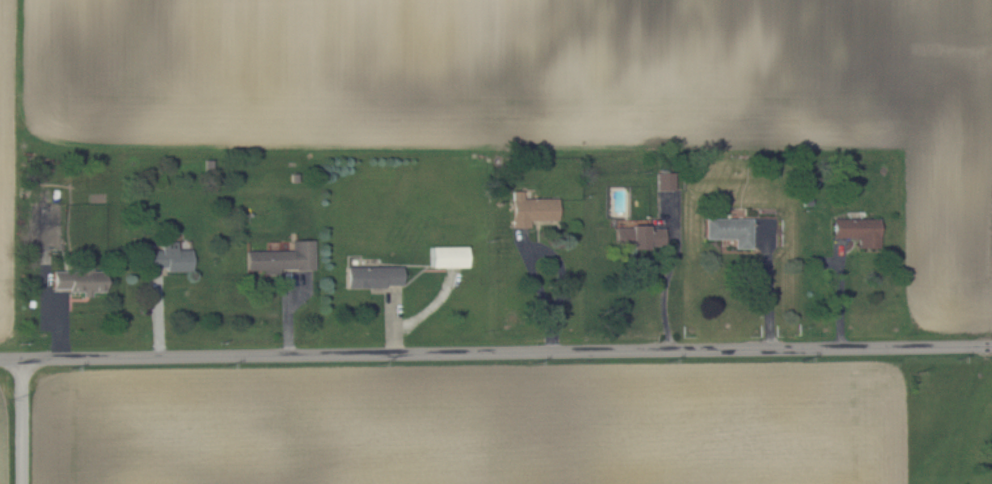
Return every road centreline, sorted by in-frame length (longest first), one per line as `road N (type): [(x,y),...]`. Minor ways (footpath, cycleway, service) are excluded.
road 1 (residential): [(0,363),(89,346),(991,345)]
road 2 (residential): [(18,483),(17,363)]

